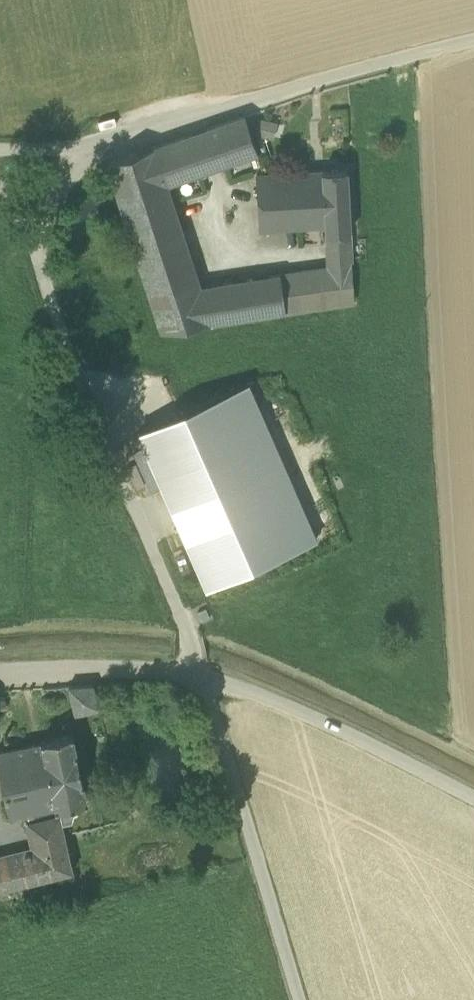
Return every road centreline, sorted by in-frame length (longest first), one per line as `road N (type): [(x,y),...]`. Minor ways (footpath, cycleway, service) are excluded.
road 1 (unclassified): [(201,672),(27,228)]
road 2 (unclassified): [(473,41),(97,149)]
road 3 (unclassified): [(201,672),(300,999)]
road 4 (unclassified): [(473,798),(201,672)]
road 5 (unclassified): [(201,672),(0,672)]

